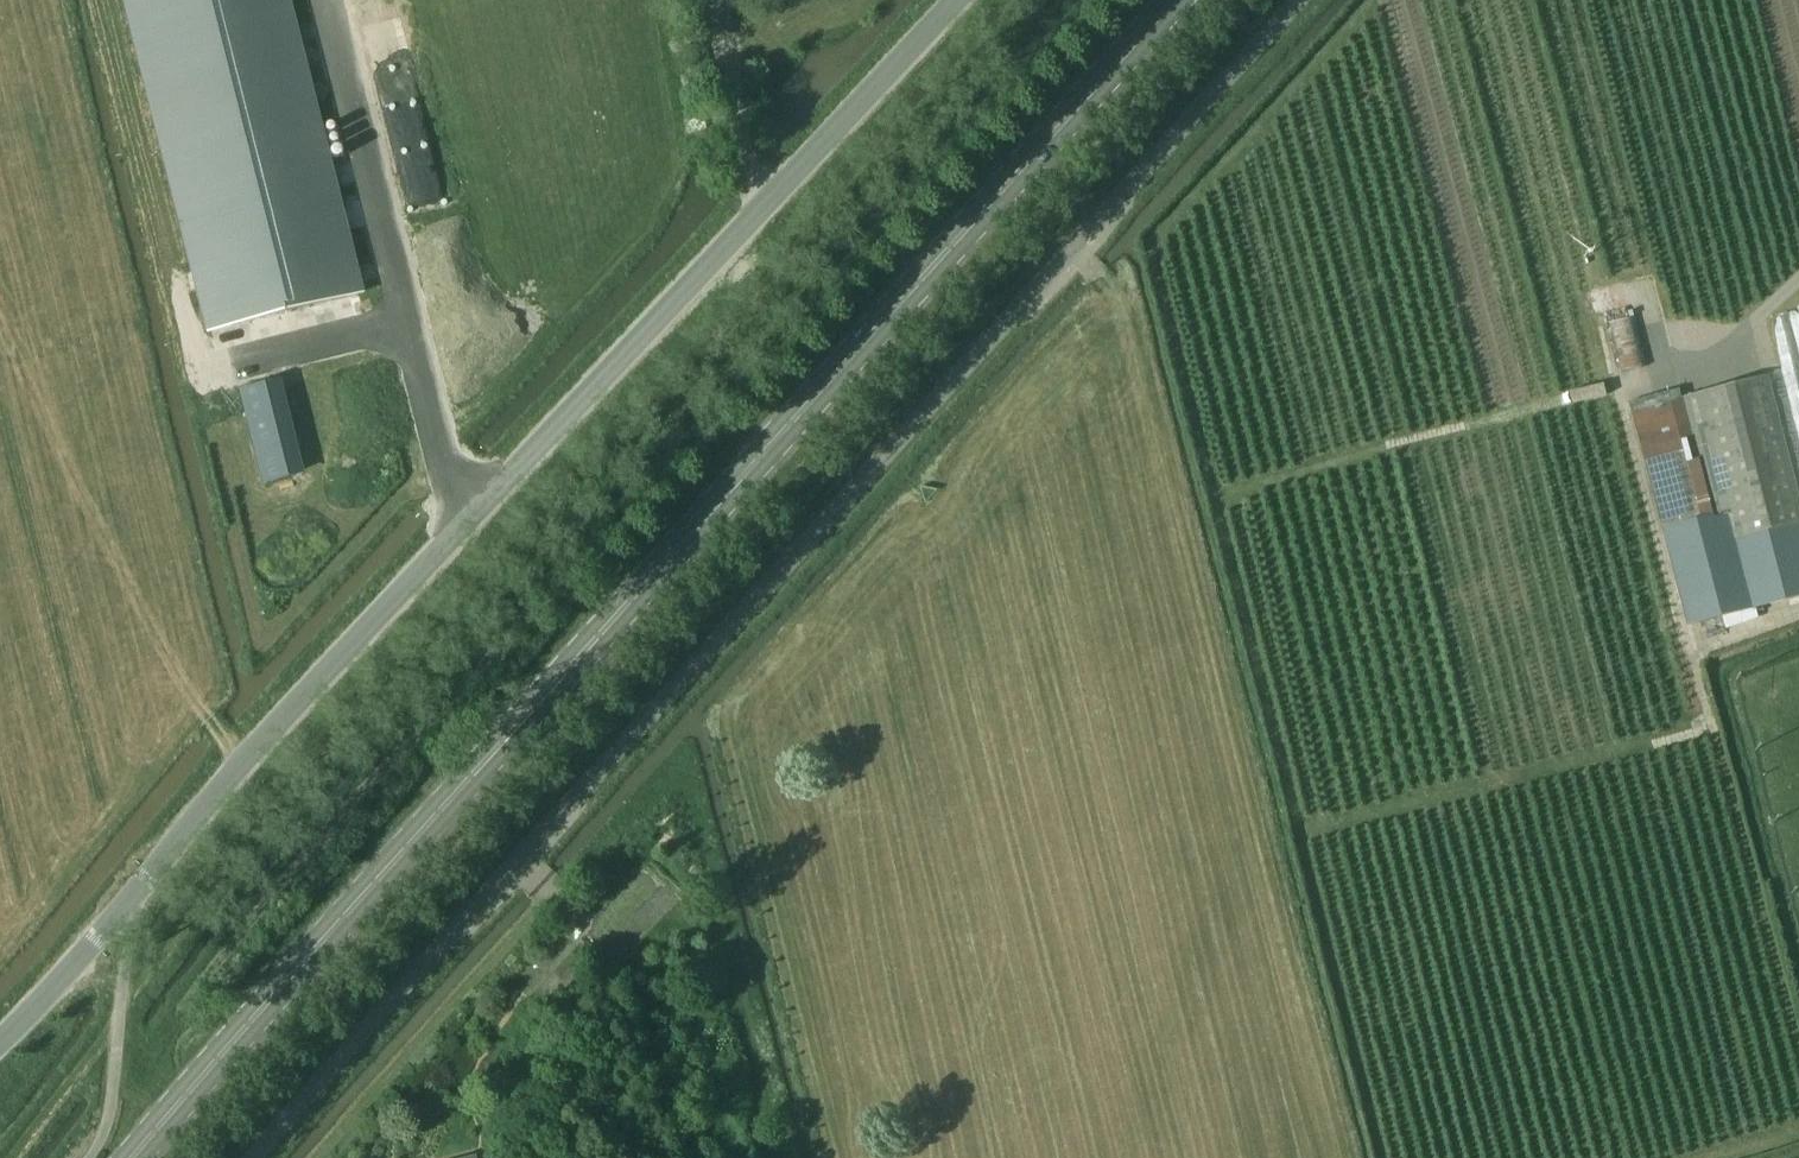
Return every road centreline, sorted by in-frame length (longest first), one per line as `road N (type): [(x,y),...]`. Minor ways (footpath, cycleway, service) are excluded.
road 1 (unclassified): [(250,1157),(1297,0)]
road 2 (primary): [(133,1157),(1173,0)]
road 3 (tertiary): [(0,1041),(285,714),(954,0)]

